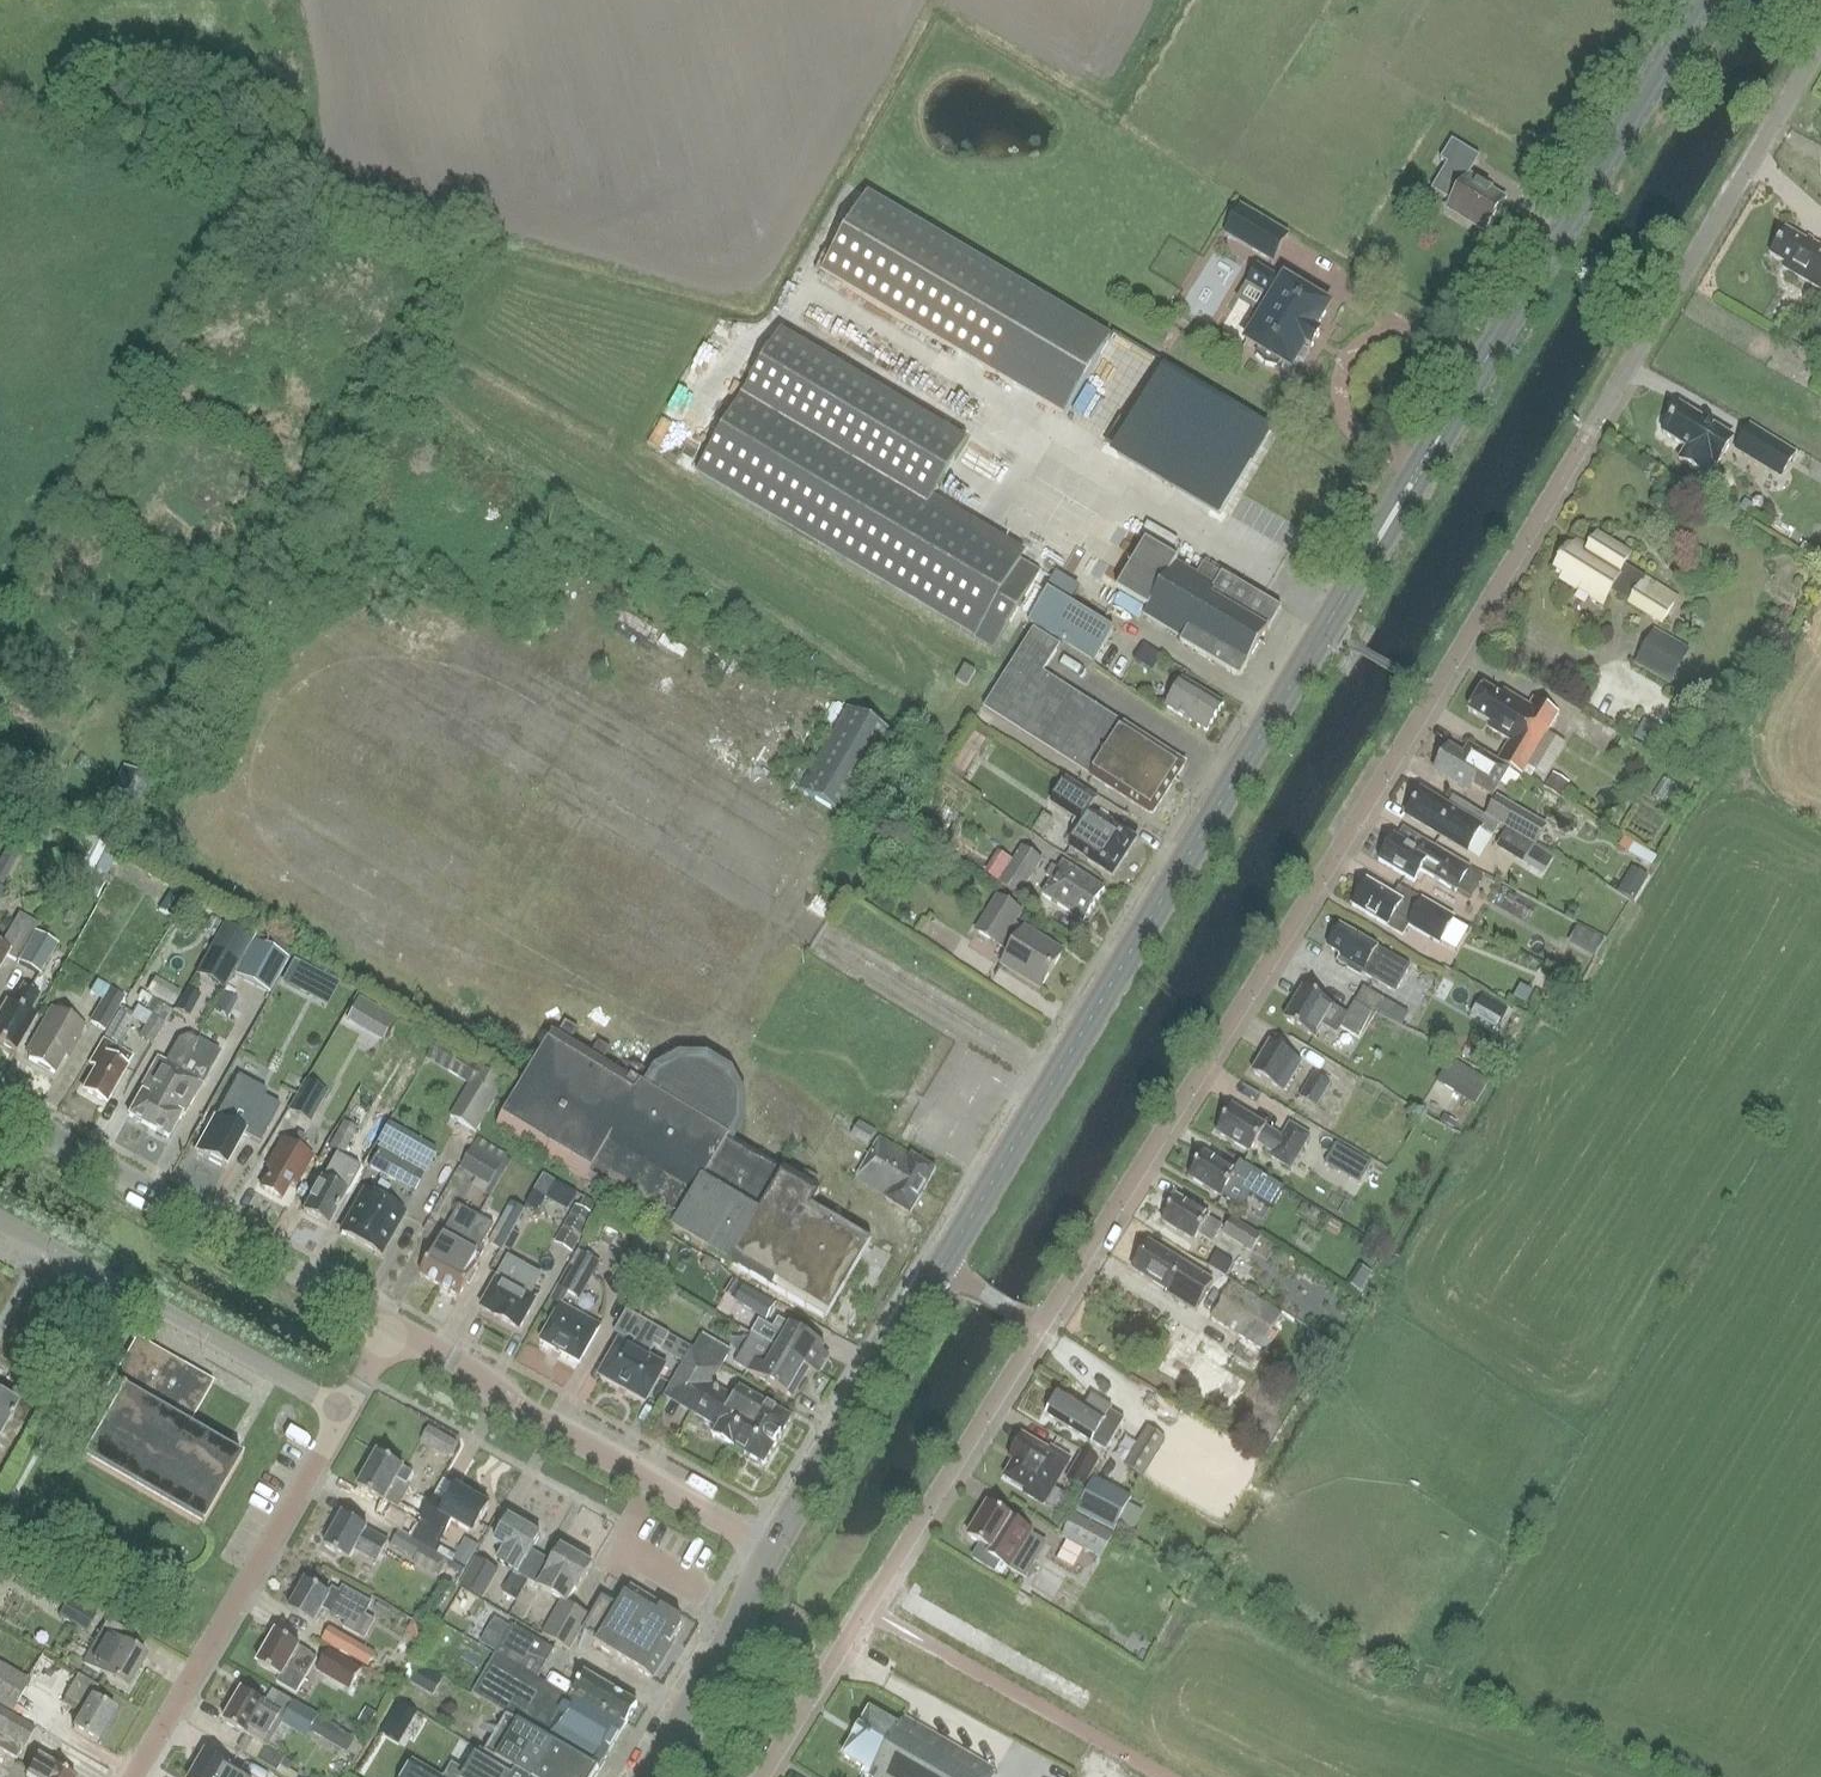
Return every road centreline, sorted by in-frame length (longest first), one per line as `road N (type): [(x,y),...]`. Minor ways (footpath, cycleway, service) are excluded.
road 1 (unclassified): [(1035,1336),(1433,697),(1820,29)]
road 2 (secondary): [(942,1268),(1279,716),(1698,0)]
road 3 (unclassified): [(767,1776),(1035,1336)]
road 4 (tertiary): [(394,1328),(0,1110)]
road 5 (tertiary): [(774,1550),(394,1328)]
road 6 (unclassified): [(136,1776),(347,1414)]
road 7 (unclassified): [(347,1414),(0,1219)]
road 8 (secondary): [(774,1550),(942,1268)]
road 9 (secondary): [(646,1776),(774,1550)]

